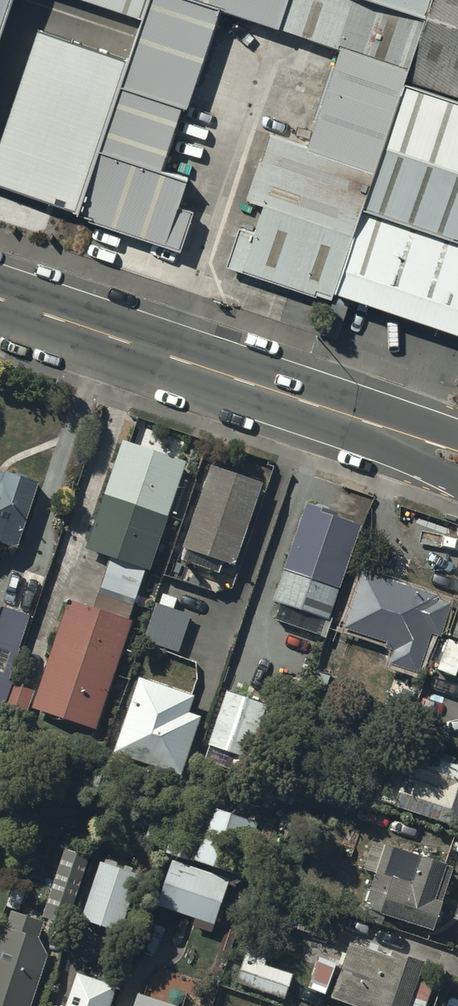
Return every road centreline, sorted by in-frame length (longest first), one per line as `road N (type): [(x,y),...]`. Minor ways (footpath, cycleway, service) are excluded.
road 1 (tertiary): [(457,456),(0,298)]

